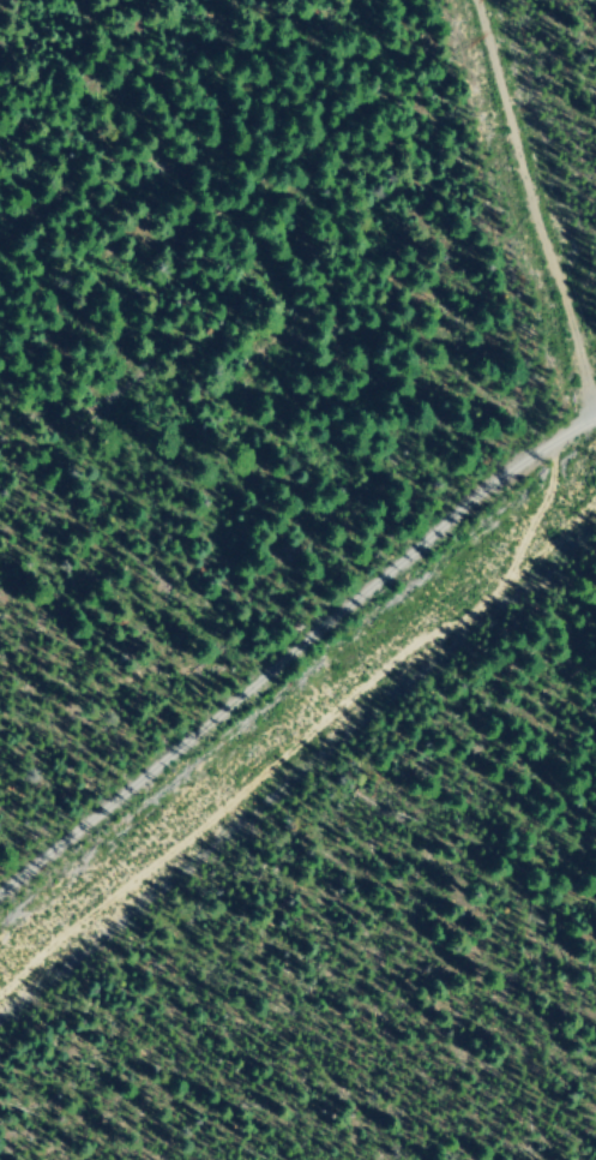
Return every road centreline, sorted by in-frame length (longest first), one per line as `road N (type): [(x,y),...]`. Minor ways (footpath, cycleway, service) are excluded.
road 1 (track): [(0,978),(506,554),(582,421)]
road 2 (track): [(0,899),(582,421),(595,418)]
road 3 (track): [(582,421),(576,369),(477,0)]

